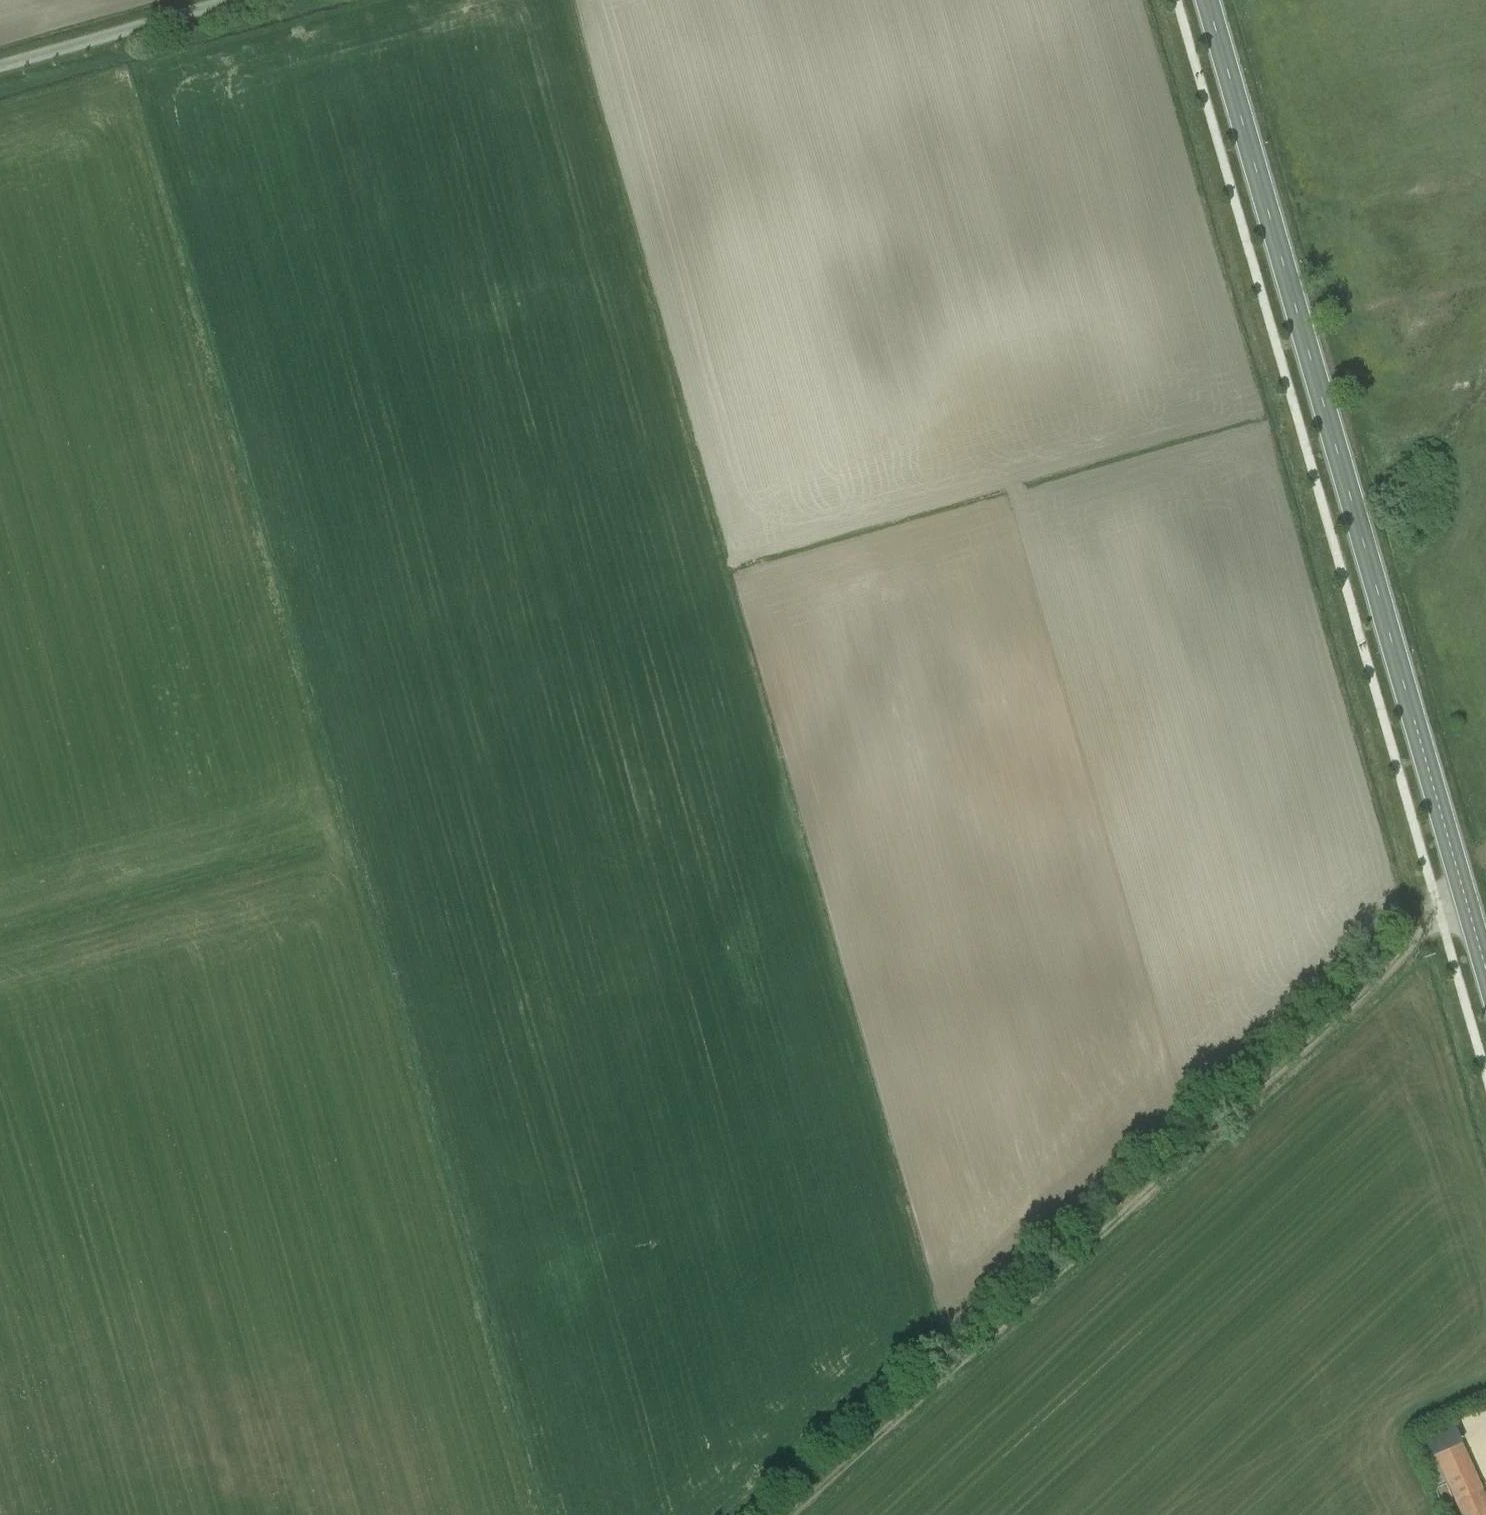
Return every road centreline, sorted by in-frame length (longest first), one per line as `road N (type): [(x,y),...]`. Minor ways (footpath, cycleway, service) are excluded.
road 1 (secondary): [(1200,0),(1485,961)]
road 2 (track): [(0,68),(241,0)]

